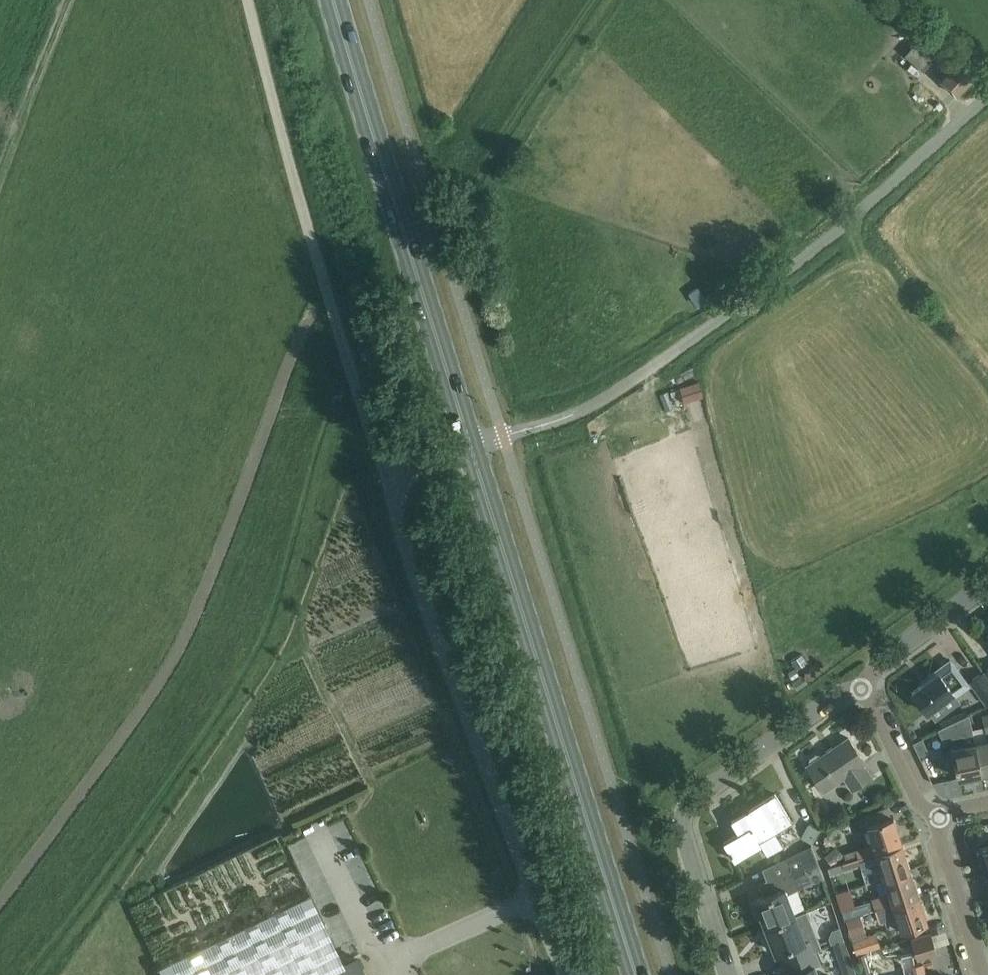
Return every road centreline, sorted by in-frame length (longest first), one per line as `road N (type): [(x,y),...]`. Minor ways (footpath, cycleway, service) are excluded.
road 1 (primary): [(635,974),(471,447)]
road 2 (unclassified): [(987,99),(752,297),(594,407),(559,421)]
road 3 (unclassified): [(565,974),(384,471)]
road 4 (unclassified): [(384,471),(303,208),(252,0)]
road 5 (primary): [(471,447),(337,0)]
road 6 (residential): [(728,974),(683,835),(685,808),(857,679)]
road 7 (track): [(65,0),(0,164)]
road 8 (residential): [(983,974),(931,816)]
road 9 (residential): [(857,679),(987,579)]
road 10 (residential): [(931,816),(857,679)]

